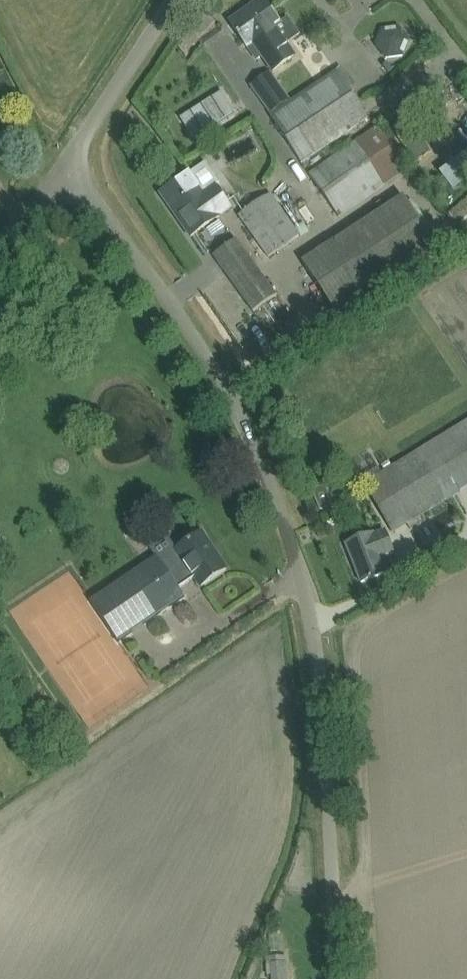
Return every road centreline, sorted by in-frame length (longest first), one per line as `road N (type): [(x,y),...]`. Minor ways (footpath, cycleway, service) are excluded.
road 1 (unclassified): [(346,978),(333,704),(313,557),(288,476),(237,365),(75,163)]
road 2 (unclassified): [(75,163),(175,0)]

